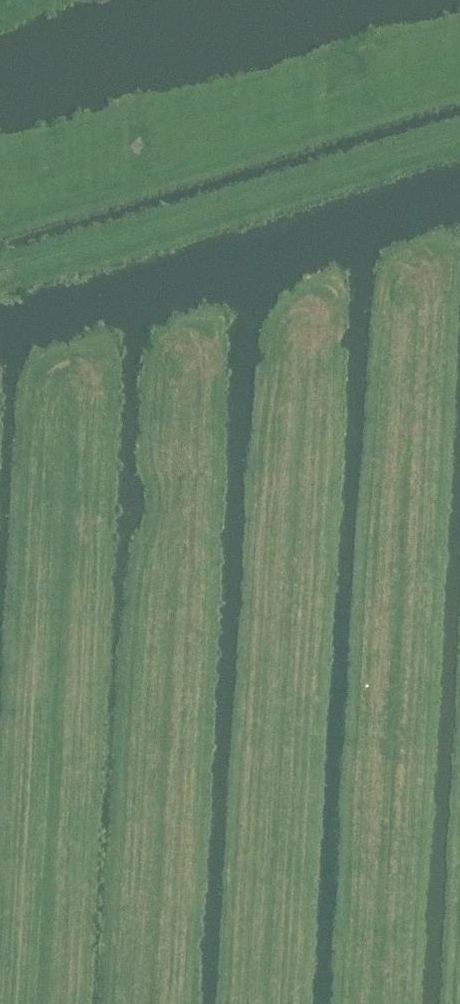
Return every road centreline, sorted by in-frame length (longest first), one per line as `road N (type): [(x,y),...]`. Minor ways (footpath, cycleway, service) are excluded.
road 1 (track): [(0,280),(459,145)]

